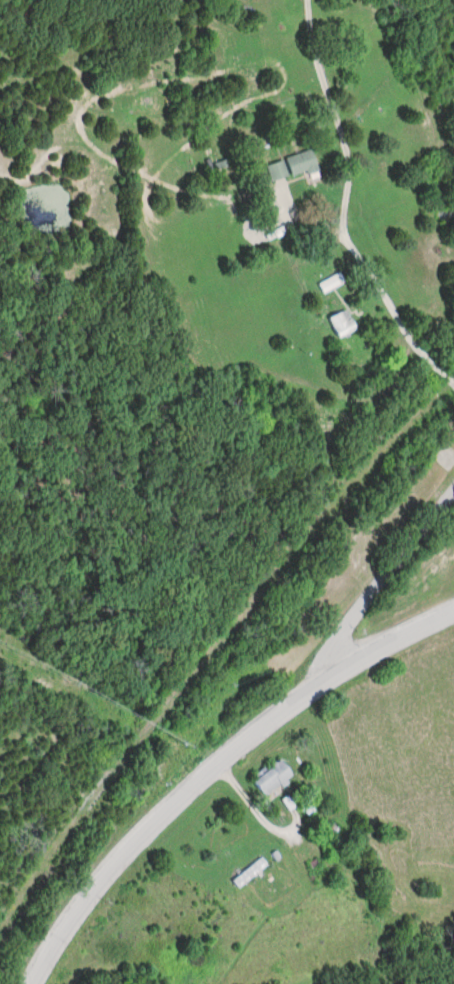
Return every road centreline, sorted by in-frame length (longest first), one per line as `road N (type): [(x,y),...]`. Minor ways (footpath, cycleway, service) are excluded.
road 1 (tertiary): [(33,983),(109,871),(190,789),(323,683),(453,612)]
road 2 (residential): [(453,377),(335,233),(329,137),(291,0)]
road 3 (residential): [(453,493),(344,633),(323,683)]

